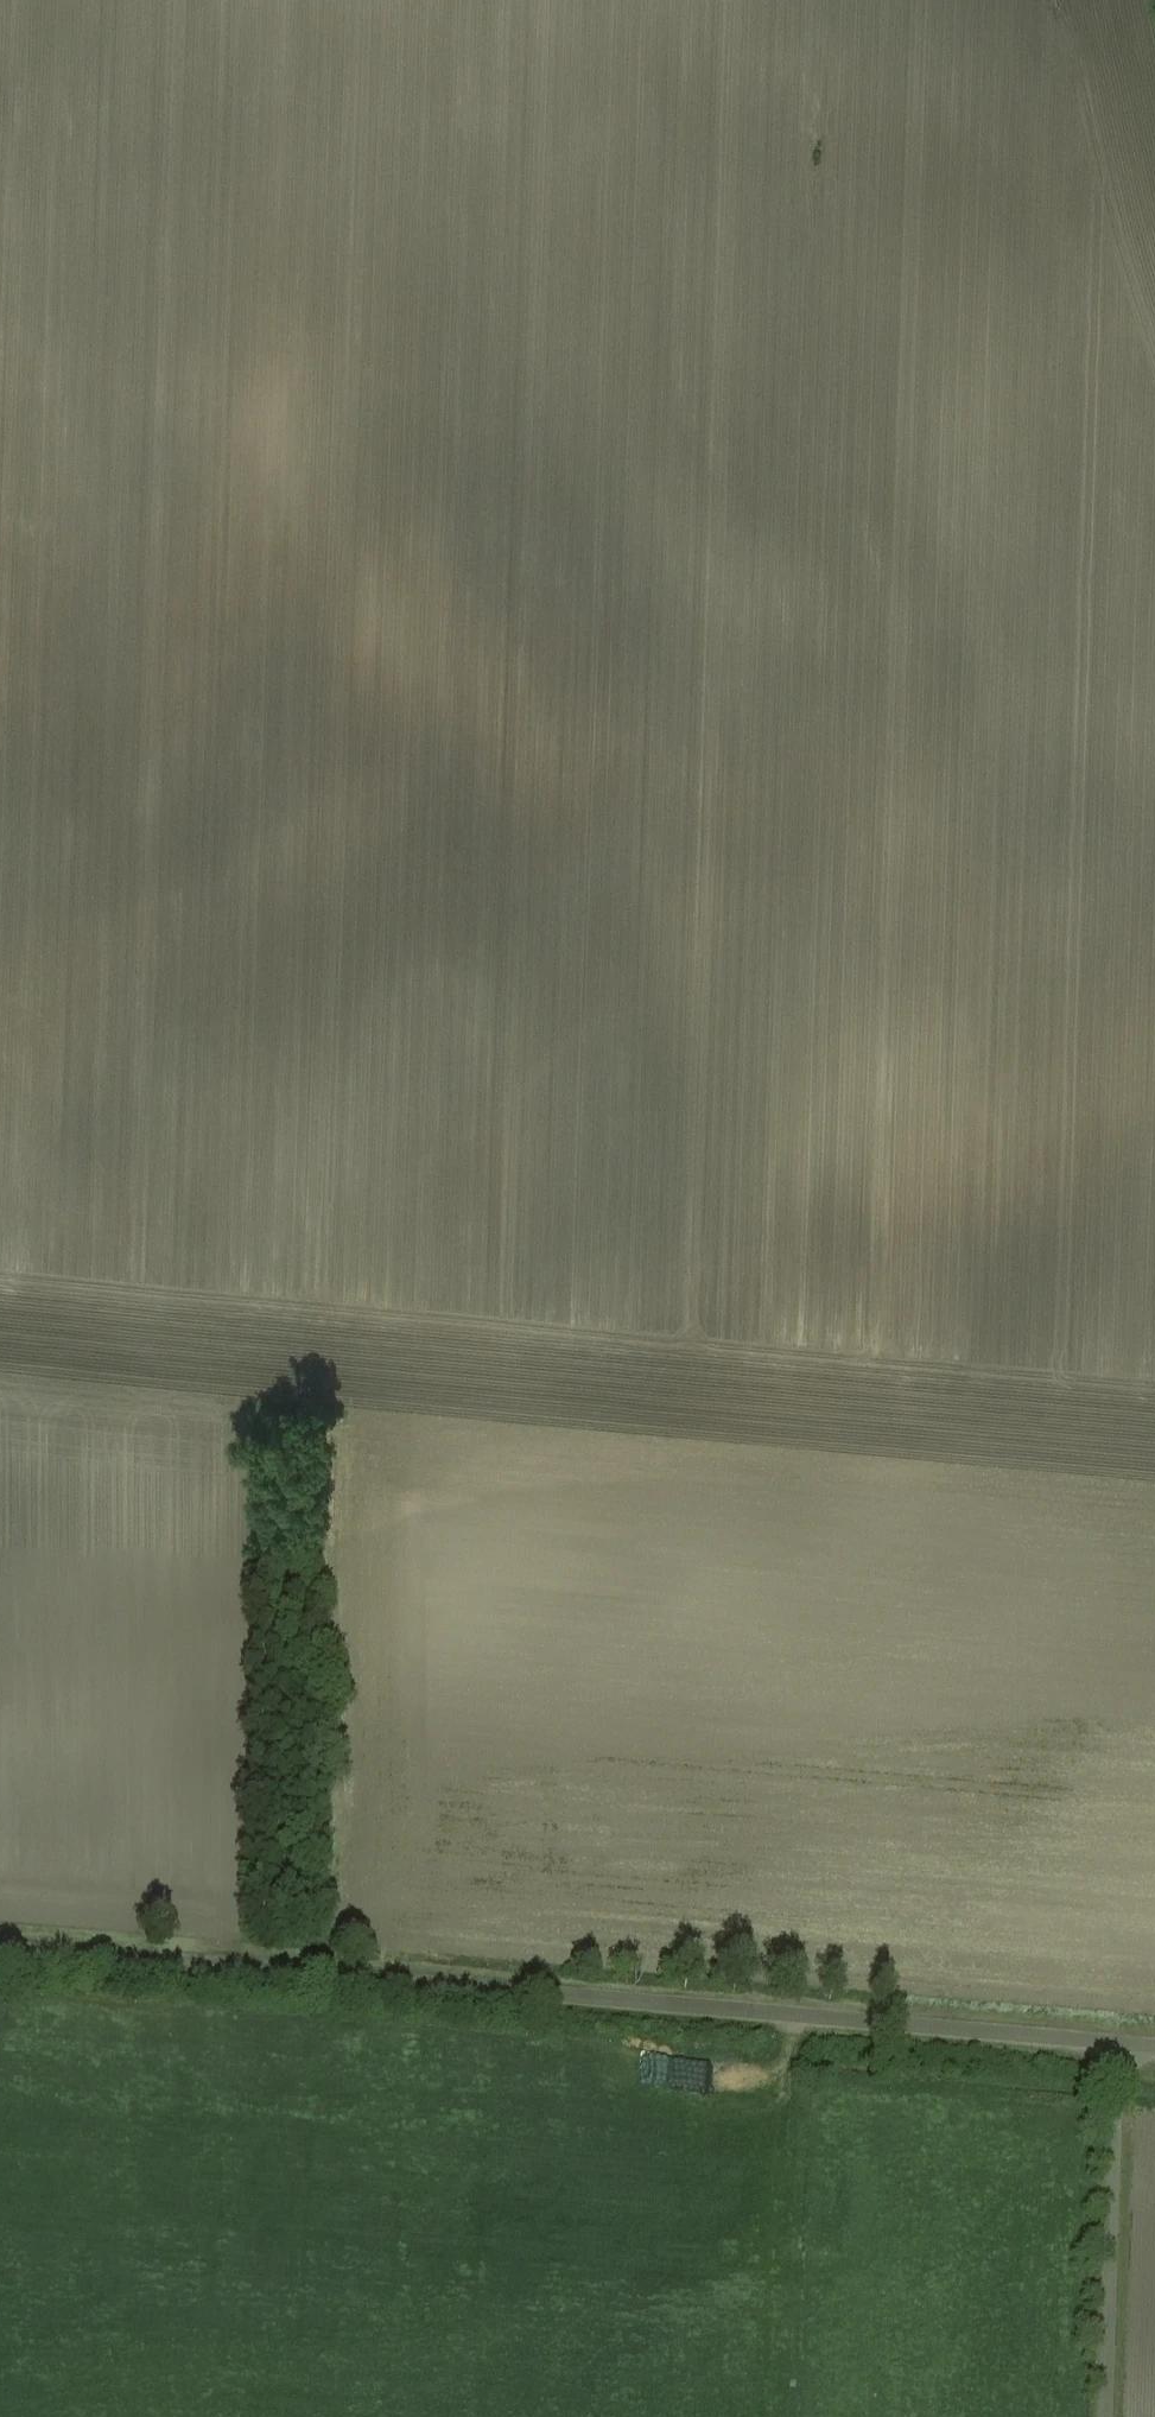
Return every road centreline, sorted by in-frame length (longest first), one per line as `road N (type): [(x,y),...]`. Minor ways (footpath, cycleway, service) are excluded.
road 1 (unclassified): [(1154,2046),(0,1946)]

